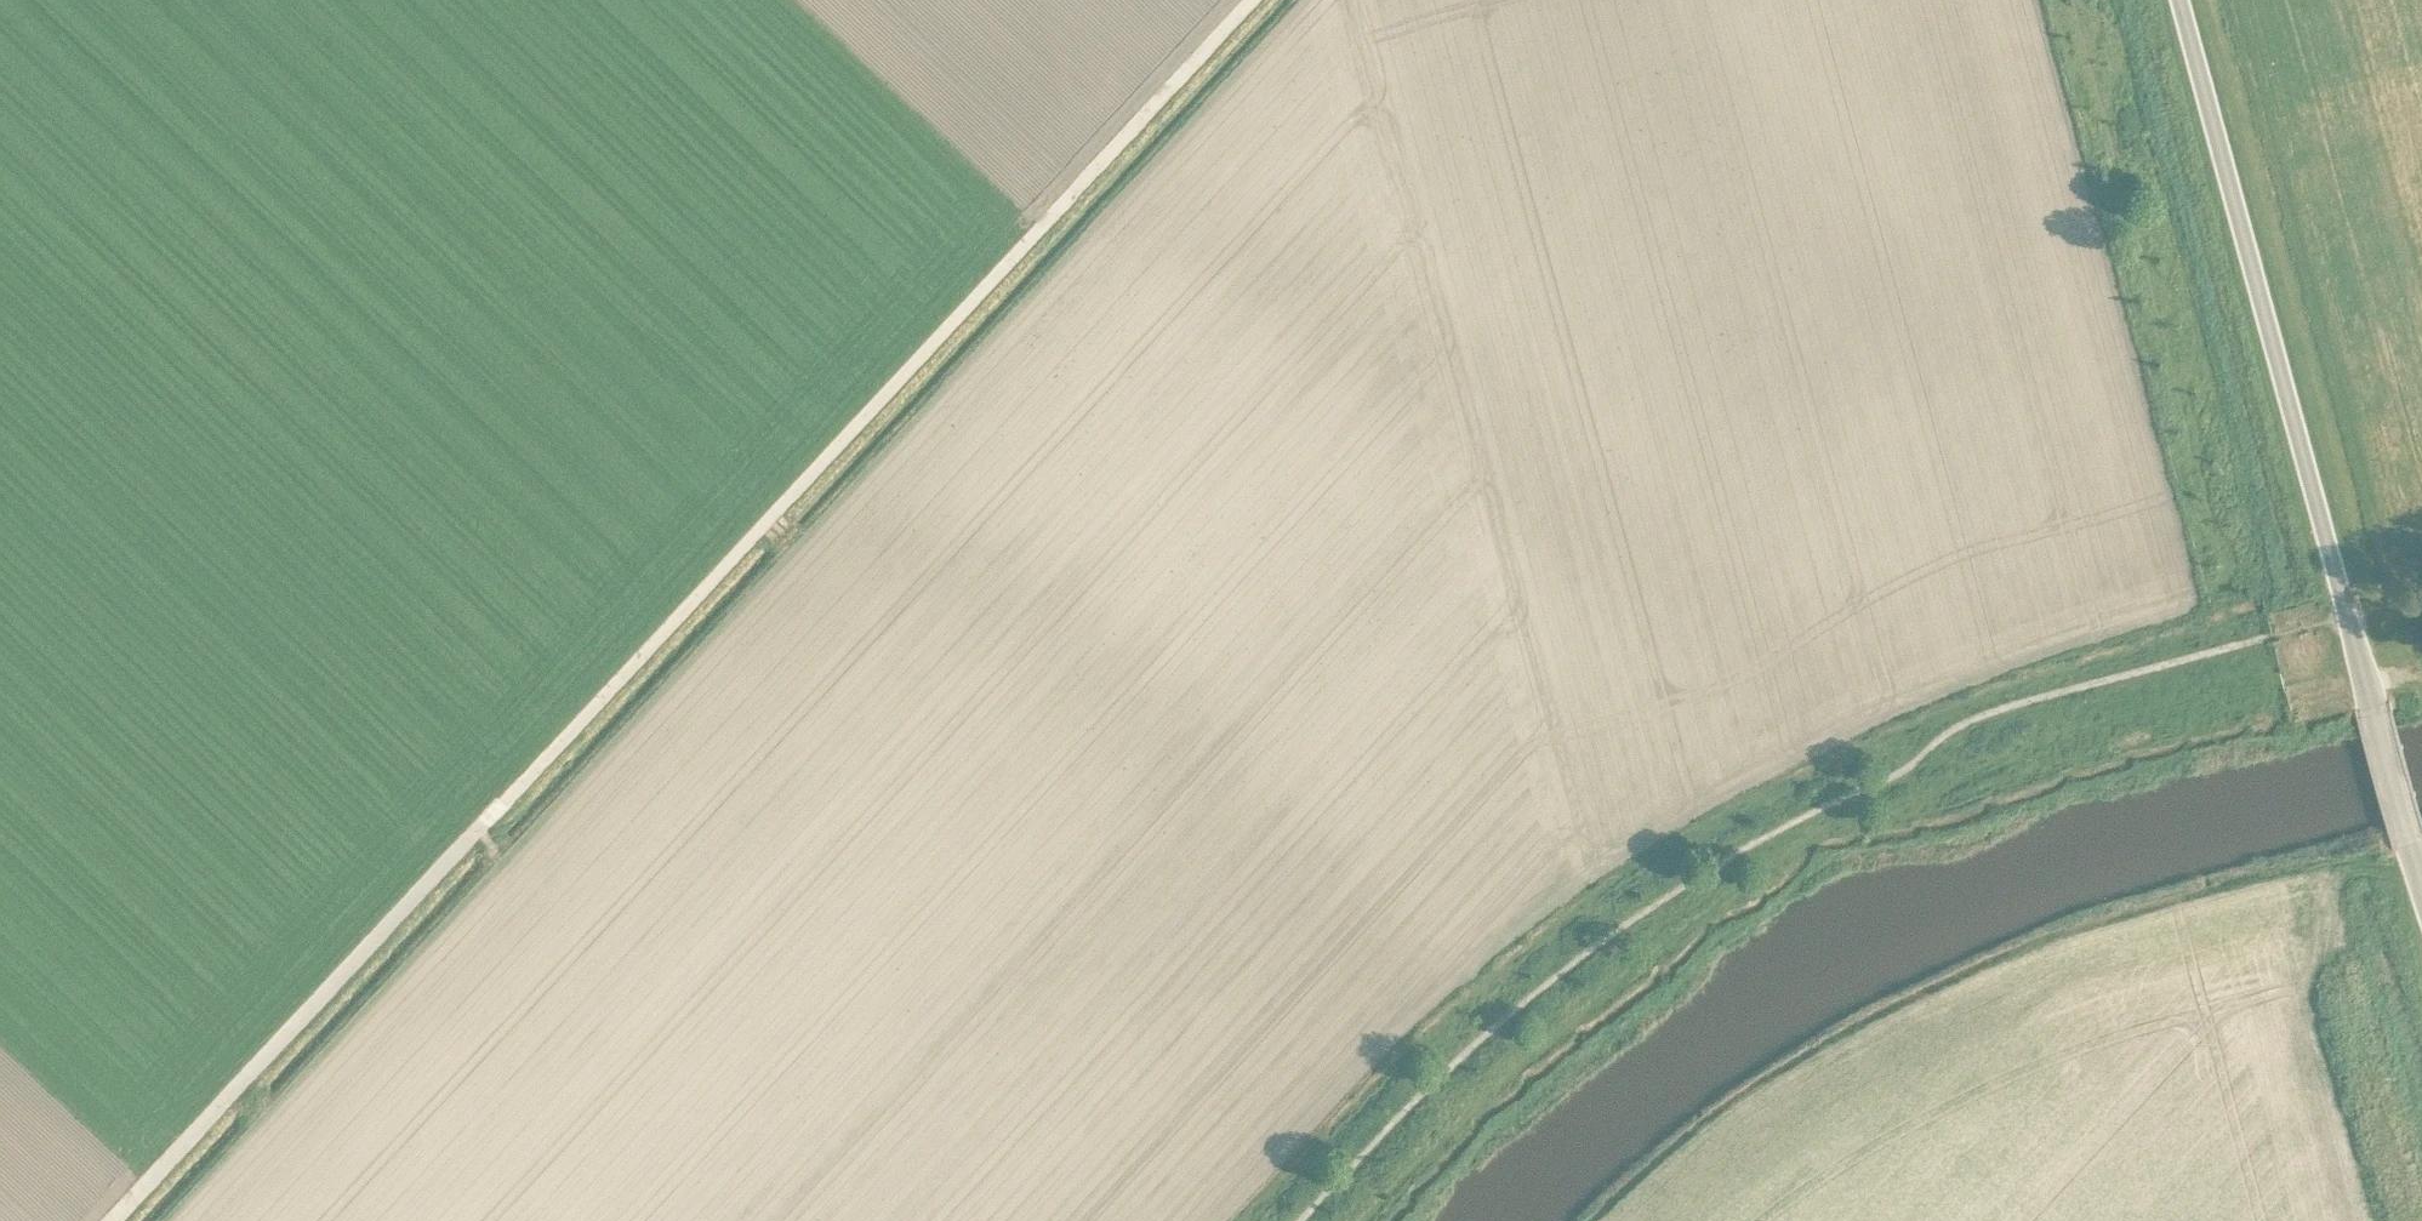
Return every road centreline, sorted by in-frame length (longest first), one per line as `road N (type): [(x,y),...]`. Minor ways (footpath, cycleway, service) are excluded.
road 1 (tertiary): [(2421,909),(2171,0)]

